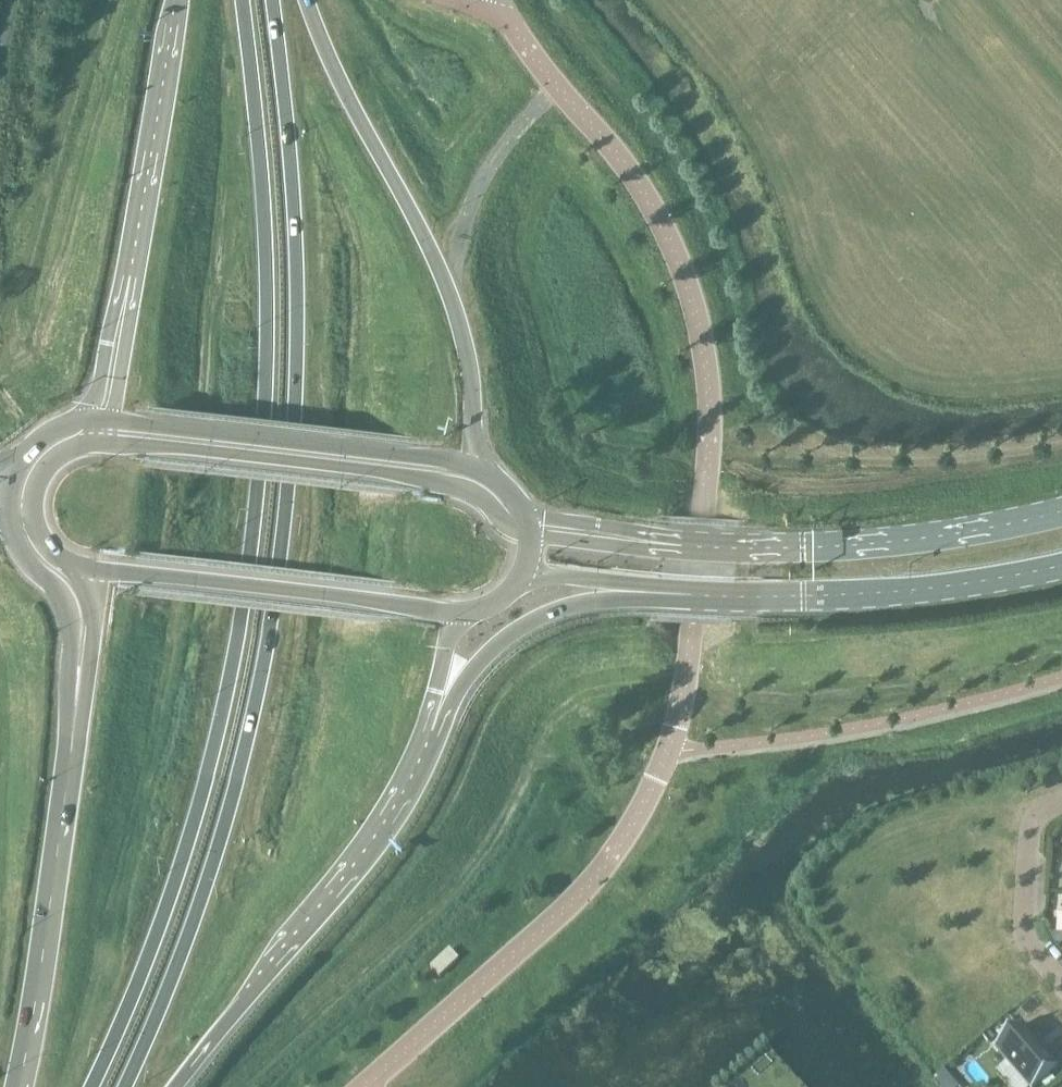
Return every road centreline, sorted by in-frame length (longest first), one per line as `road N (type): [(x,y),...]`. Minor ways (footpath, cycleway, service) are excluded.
road 1 (unclassified): [(558,87),(658,216),(700,327),(709,438),(684,703),(657,786),(601,869),(363,1086)]
road 2 (primary): [(243,0),(268,304),(251,564),(205,803),(92,1086)]
road 3 (primary): [(125,1086),(244,771),(281,568),(298,367),(289,140),(273,0)]
road 4 (primary): [(474,466),(467,356),(443,278),(307,0)]
road 5 (primary): [(173,1086),(386,821),(432,719)]
road 6 (secondary): [(529,535),(461,486),(96,442)]
road 7 (secondary): [(1061,513),(992,531),(806,548),(615,538)]
road 8 (secondary): [(633,591),(905,591),(1061,565)]
road 9 (primary): [(77,695),(35,1011),(17,1086)]
road 10 (secondary): [(474,466),(112,421)]
road 11 (secondary): [(90,569),(451,613)]
road 12 (primary): [(178,0),(130,274)]
road 13 (primary): [(432,719),(520,628),(633,591)]
road 14 (residential): [(1061,993),(1022,949),(1030,820),(1061,808)]
road 15 (primary): [(130,274),(86,421)]
road 16 (primary): [(130,274),(132,310),(112,421)]
road 17 (primary): [(90,569),(91,666),(77,695)]

